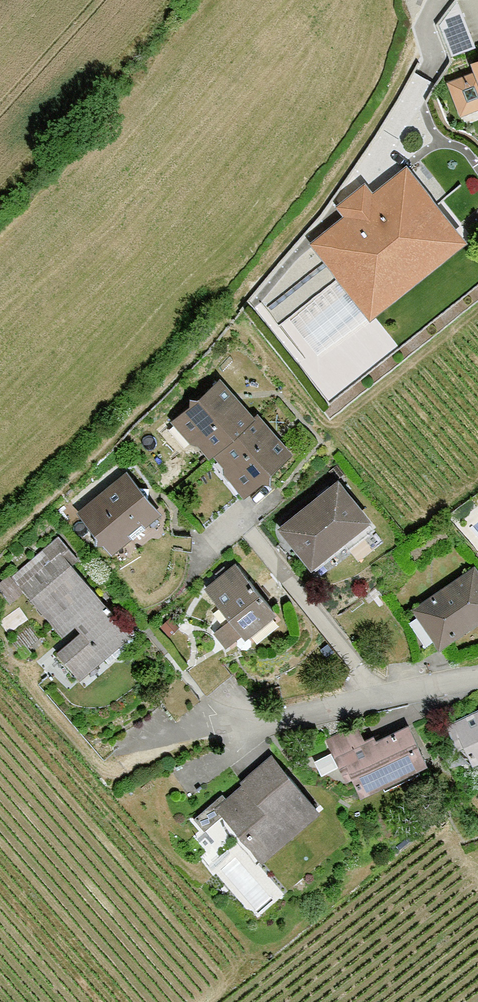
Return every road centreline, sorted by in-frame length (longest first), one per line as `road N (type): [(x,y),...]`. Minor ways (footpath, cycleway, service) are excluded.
road 1 (residential): [(445,0),(426,48),(328,211),(216,332)]
road 2 (residential): [(477,678),(228,729)]

